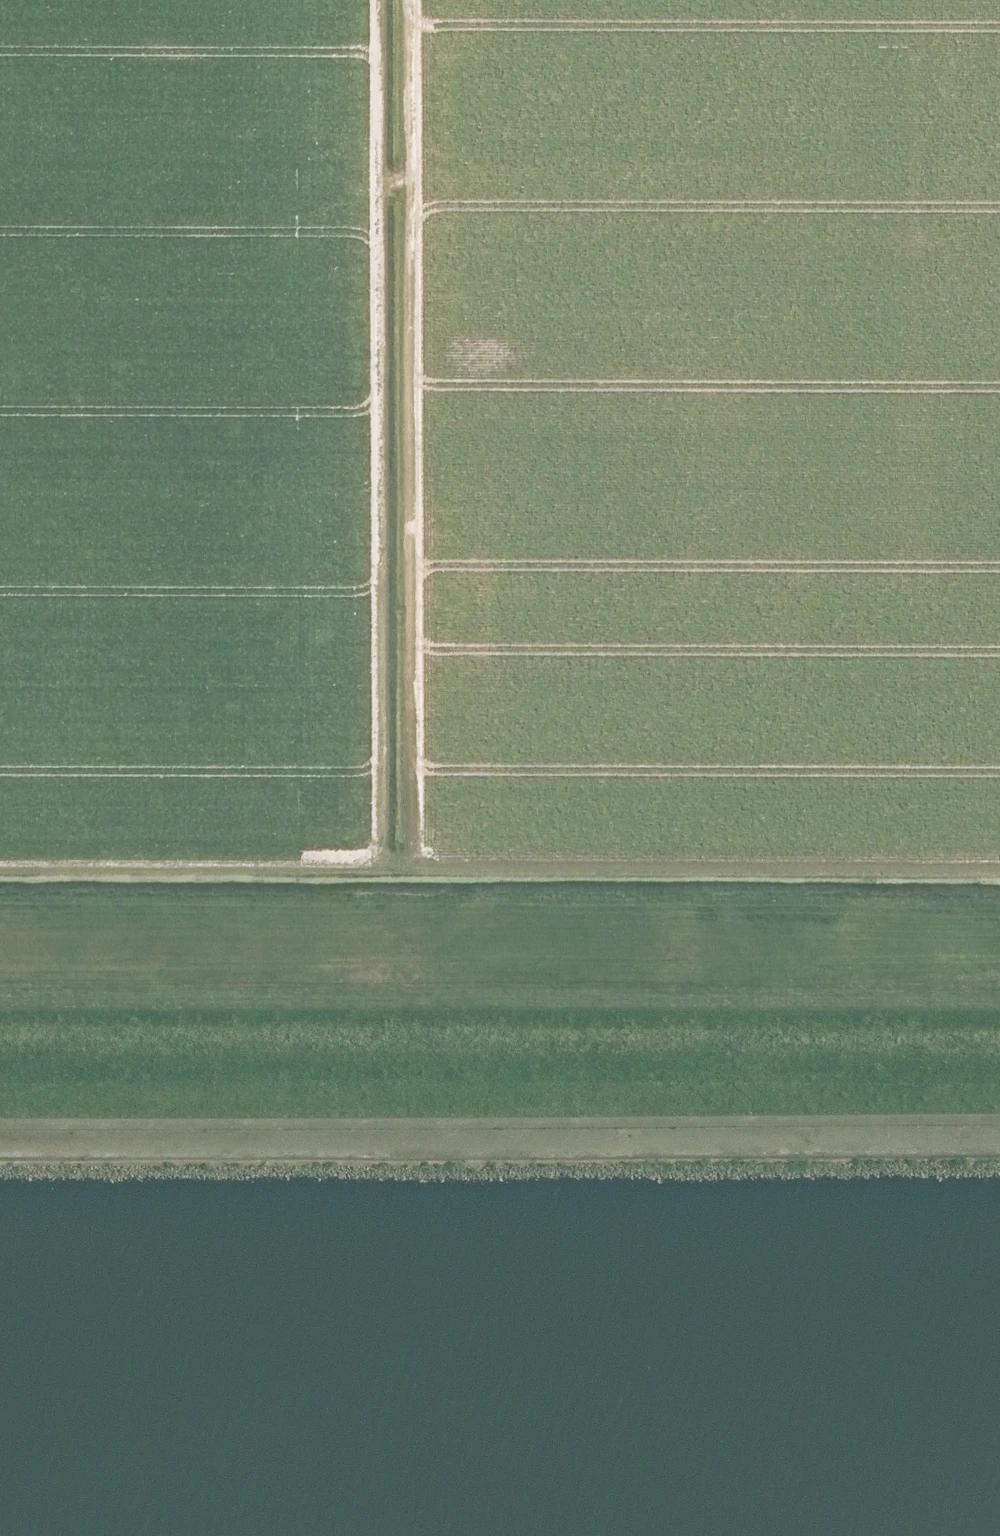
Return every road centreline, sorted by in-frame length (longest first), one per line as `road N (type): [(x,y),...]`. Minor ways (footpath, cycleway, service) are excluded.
road 1 (unclassified): [(0,1118),(999,1116)]

